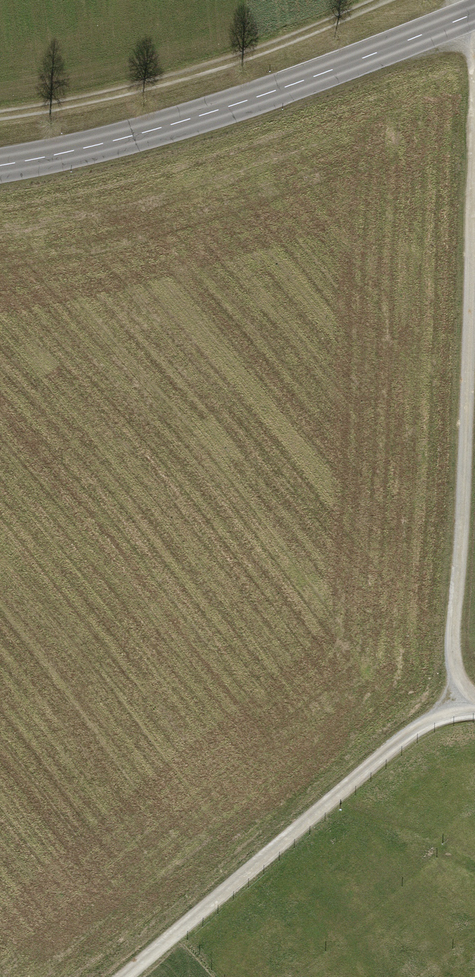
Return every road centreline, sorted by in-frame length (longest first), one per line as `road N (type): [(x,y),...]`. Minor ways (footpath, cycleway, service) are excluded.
road 1 (track): [(471,723),(459,666),(474,187)]
road 2 (tertiary): [(474,16),(199,118),(0,167)]
road 3 (residential): [(130,976),(433,731),(474,722)]
road 4 (track): [(0,114),(165,82),(388,0)]

